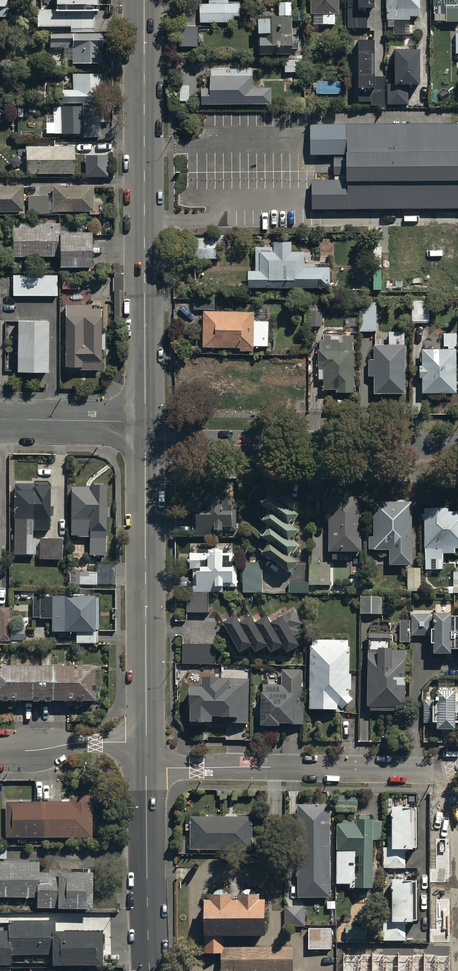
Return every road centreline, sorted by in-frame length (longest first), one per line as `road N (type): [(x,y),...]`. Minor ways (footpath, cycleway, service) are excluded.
road 1 (tertiary): [(144,0),(145,434)]
road 2 (residential): [(145,434),(166,445),(457,445)]
road 3 (unclassified): [(146,768),(457,770)]
road 4 (tertiary): [(145,434),(146,742)]
road 5 (tertiary): [(146,768),(150,970)]
road 6 (unclassified): [(0,421),(125,423),(145,434)]
road 7 (unclassified): [(0,749),(146,742)]

